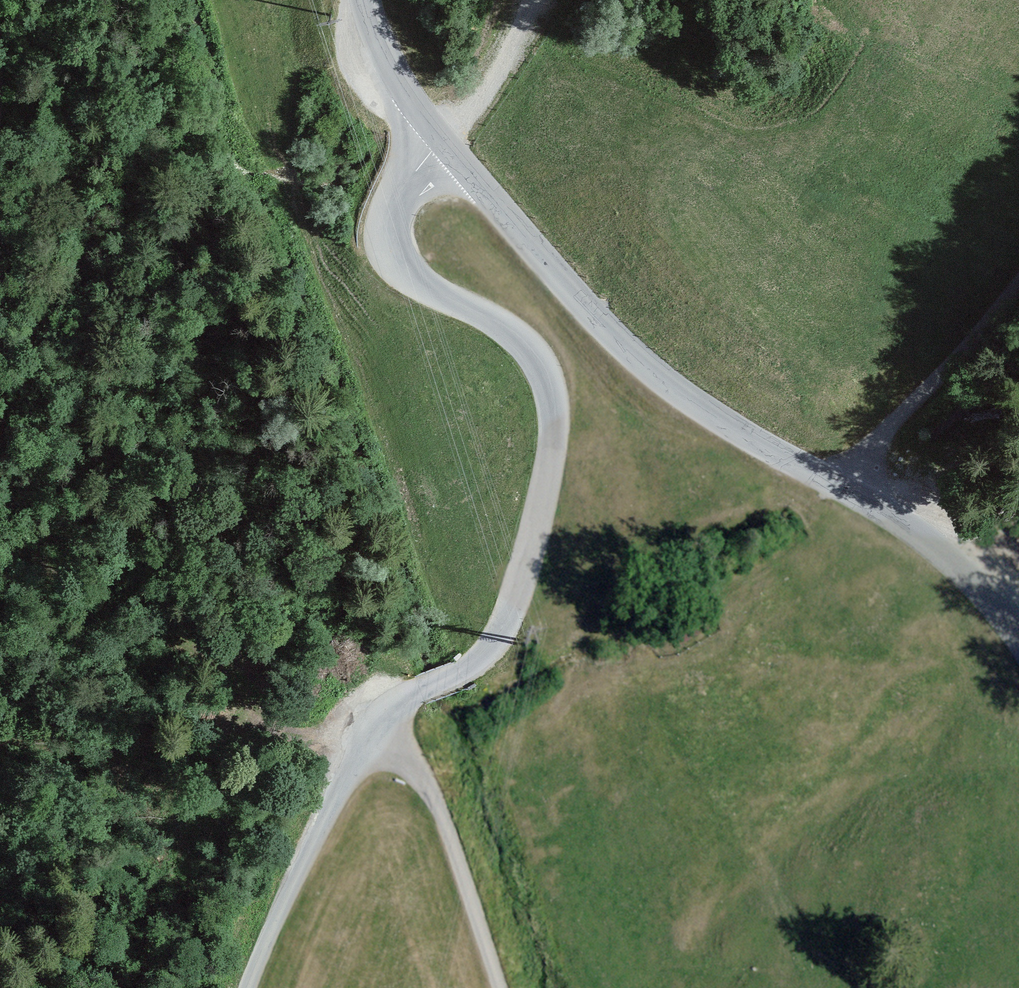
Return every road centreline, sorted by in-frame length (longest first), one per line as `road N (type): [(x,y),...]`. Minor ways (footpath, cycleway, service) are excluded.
road 1 (unclassified): [(248,987),(373,735),(405,701),(467,668),(498,639),(540,516),(555,434),(546,374),(515,336),(427,287),(395,243),(402,191),(443,145)]
road 2 (tertiary): [(443,145),(644,364),(922,539),(982,590),(1018,637)]
road 3 (track): [(505,987),(452,837),(418,772),(377,730)]
road 4 (track): [(443,145),(517,46),(536,0)]
road 5 (tertiary): [(368,0),(404,91),(443,145)]

